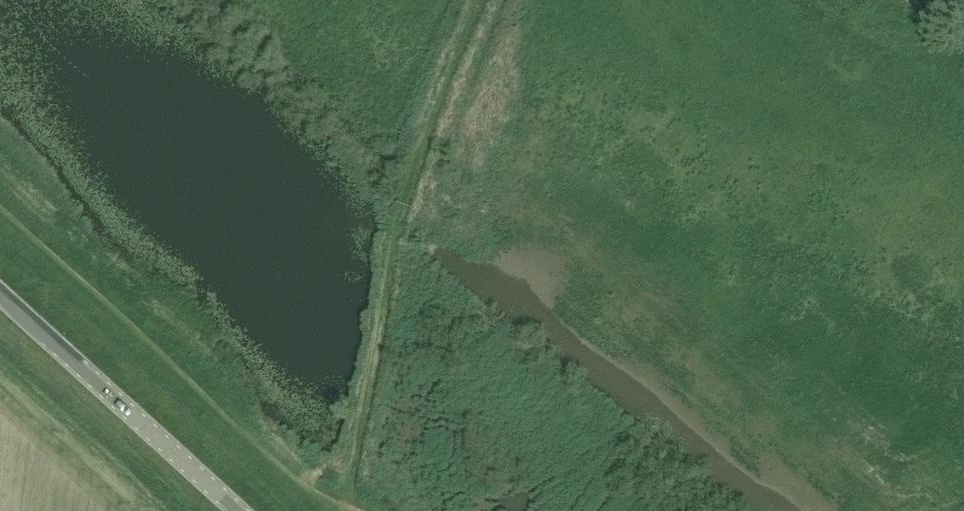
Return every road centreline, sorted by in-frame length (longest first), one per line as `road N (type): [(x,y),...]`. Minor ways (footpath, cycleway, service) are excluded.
road 1 (tertiary): [(238,510),(0,292)]

